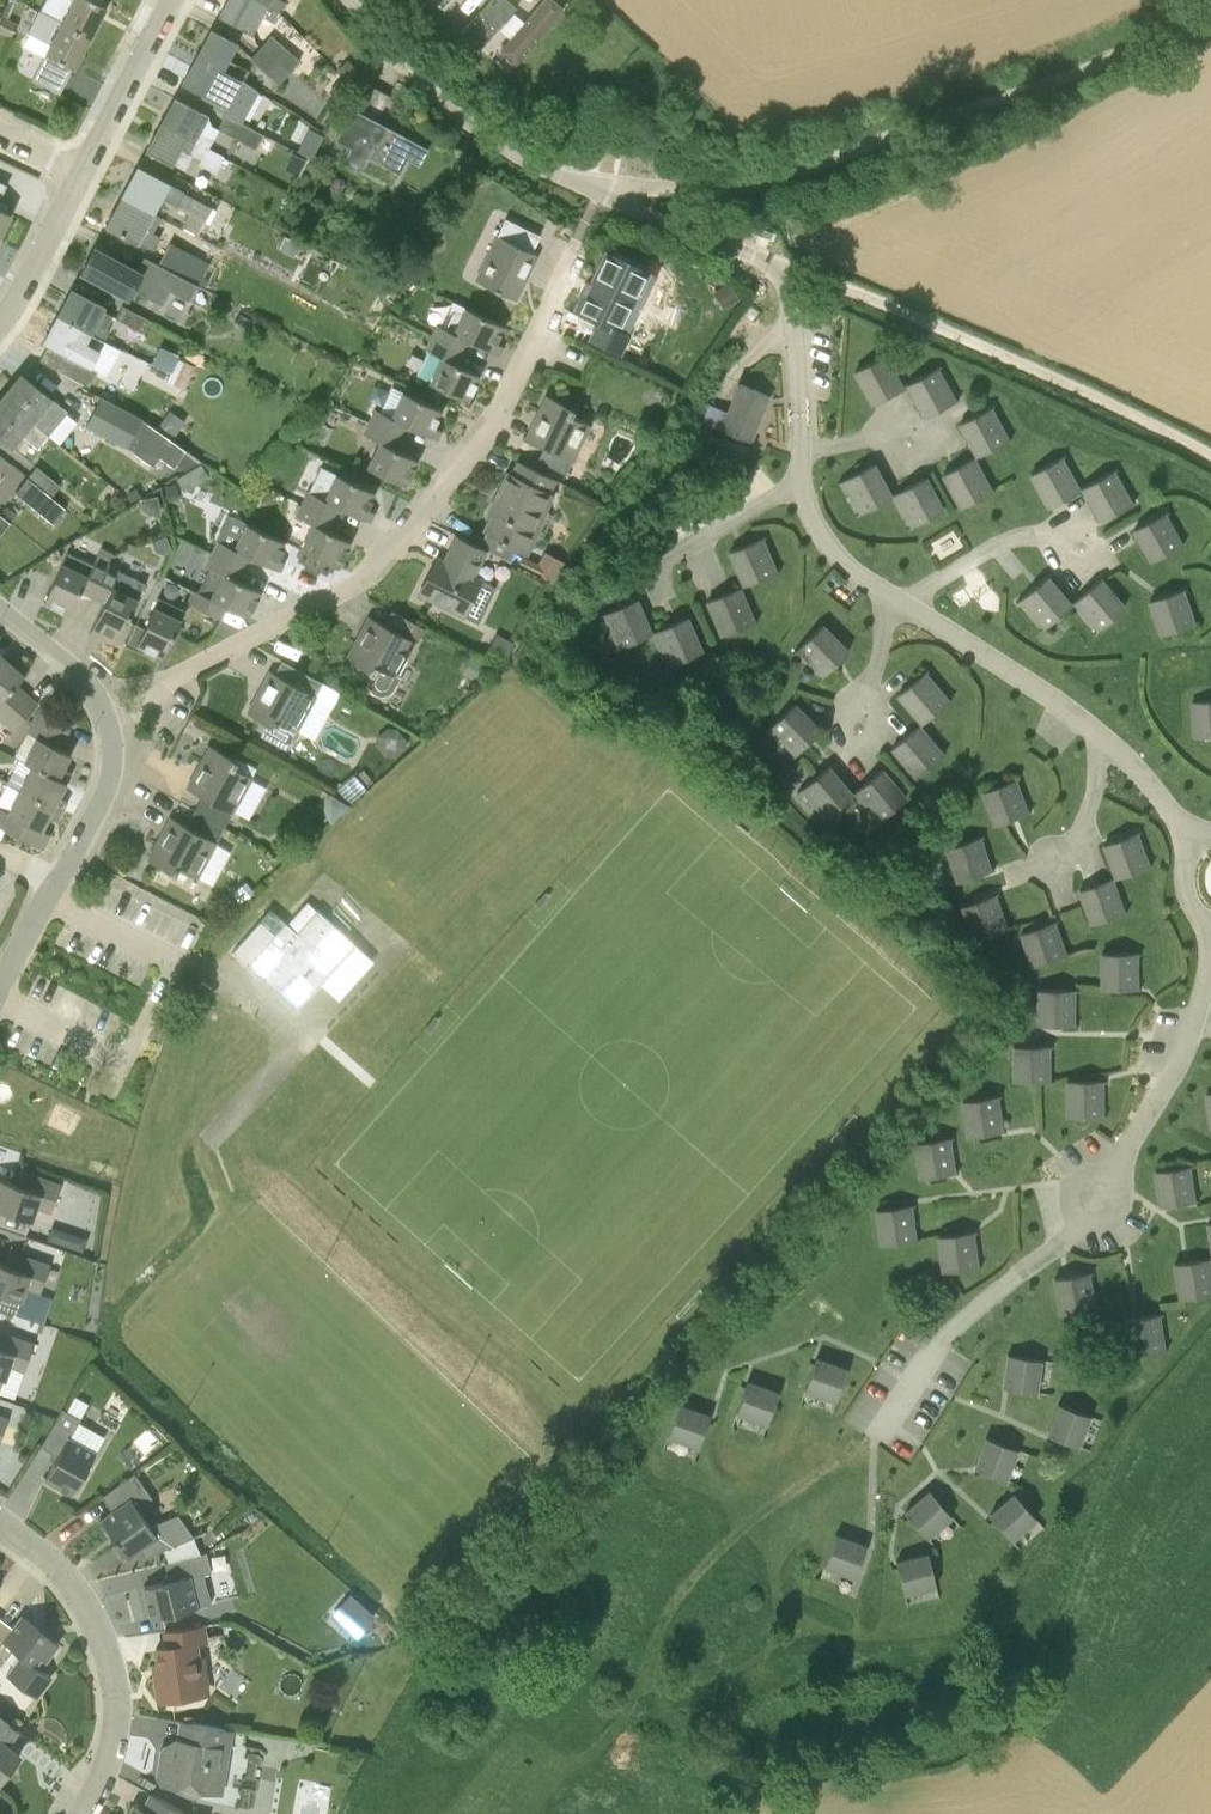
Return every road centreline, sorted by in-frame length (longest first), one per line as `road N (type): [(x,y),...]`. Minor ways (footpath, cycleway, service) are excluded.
road 1 (residential): [(107,713),(369,571),(502,407),(572,247)]
road 2 (track): [(598,194),(786,175),(1055,82),(1210,3)]
road 3 (track): [(1210,456),(815,277)]
road 4 (residential): [(85,1813),(115,1740),(114,1681),(102,1639),(68,1573),(0,1524)]
road 5 (residential): [(598,194),(469,122),(351,0)]
road 6 (residential): [(598,194),(785,265)]
road 7 (residential): [(81,171),(171,0)]
road 8 (residential): [(60,883),(109,776),(107,713)]
road 9 (residential): [(0,322),(81,171)]
road 10 (residential): [(107,713),(67,660),(0,607)]
road 11 (residential): [(0,992),(60,883)]

